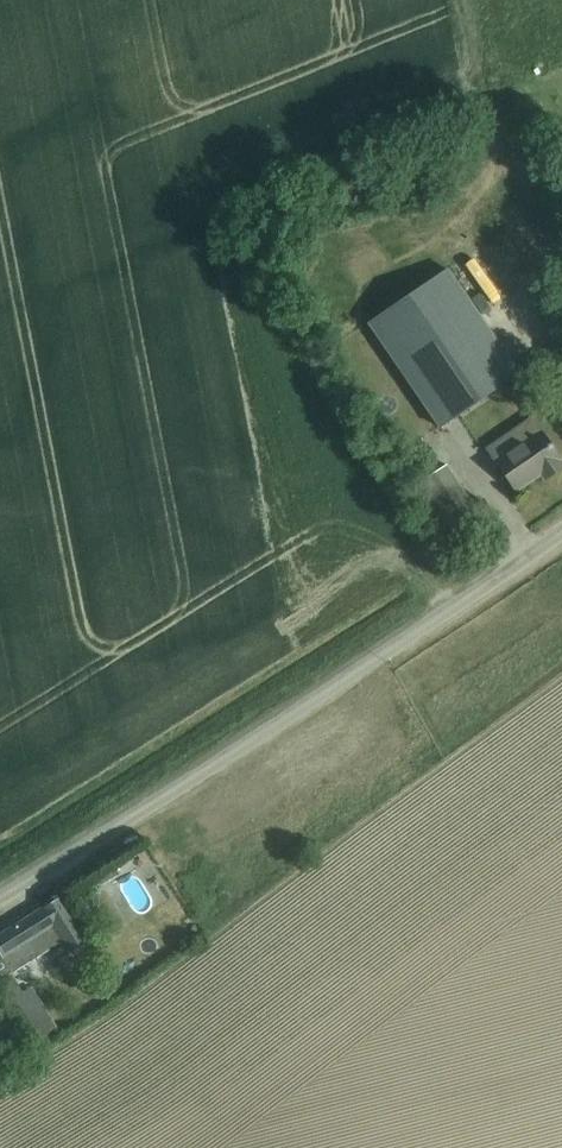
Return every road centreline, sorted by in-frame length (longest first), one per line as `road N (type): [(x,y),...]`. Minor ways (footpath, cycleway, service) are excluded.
road 1 (unclassified): [(0,900),(561,530)]

